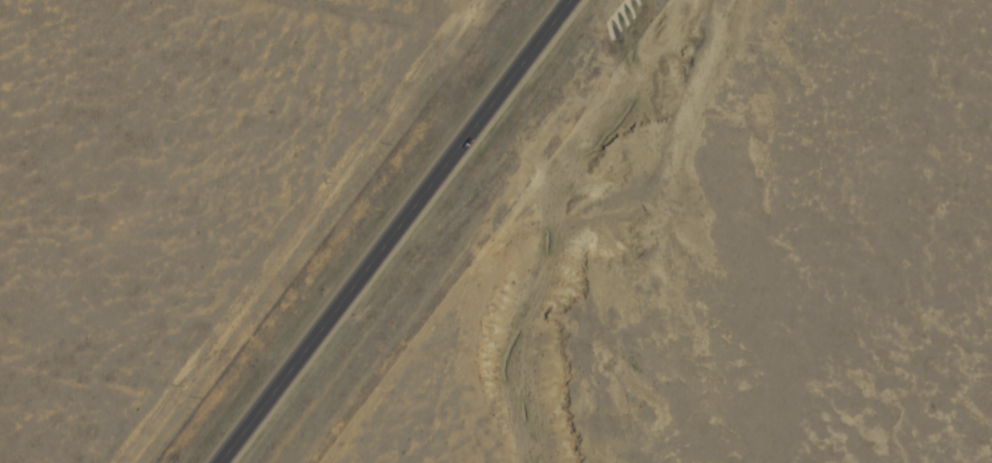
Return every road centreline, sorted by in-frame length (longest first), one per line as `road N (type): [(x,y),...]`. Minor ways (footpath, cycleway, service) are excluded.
road 1 (primary): [(568,0),(217,462)]

